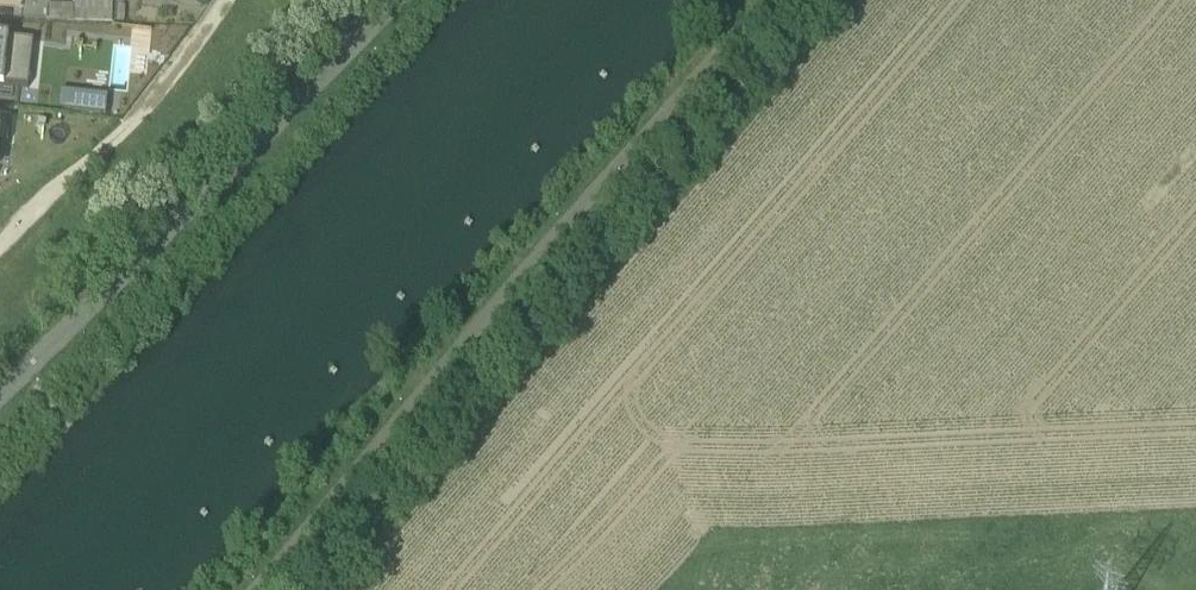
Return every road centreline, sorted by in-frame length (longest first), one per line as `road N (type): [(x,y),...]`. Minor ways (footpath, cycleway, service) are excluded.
road 1 (track): [(239,0),(159,114),(0,264)]

